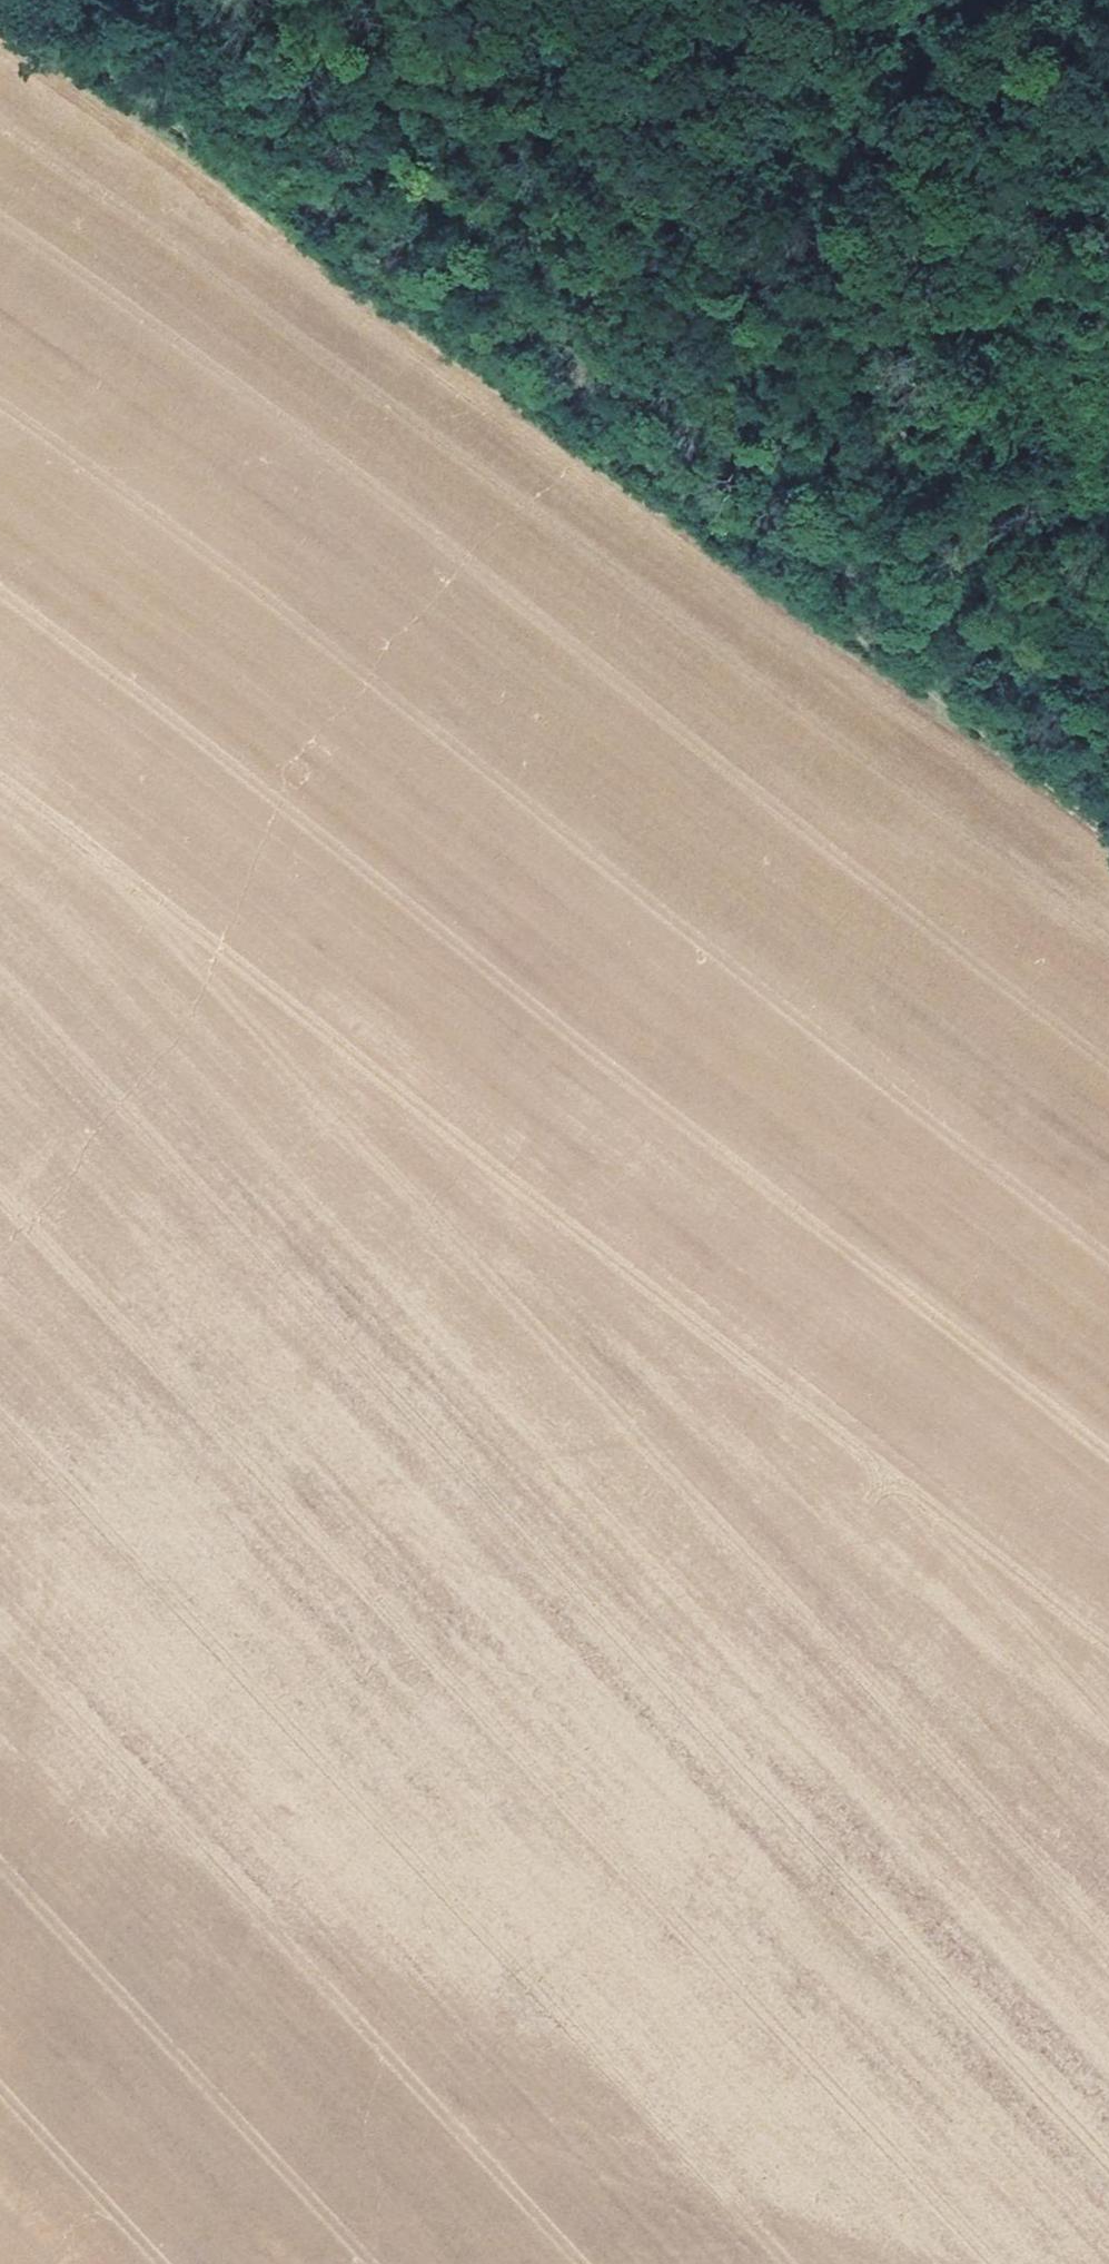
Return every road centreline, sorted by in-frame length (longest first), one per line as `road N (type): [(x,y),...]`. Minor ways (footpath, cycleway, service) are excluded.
road 1 (track): [(714,0),(1108,198)]

